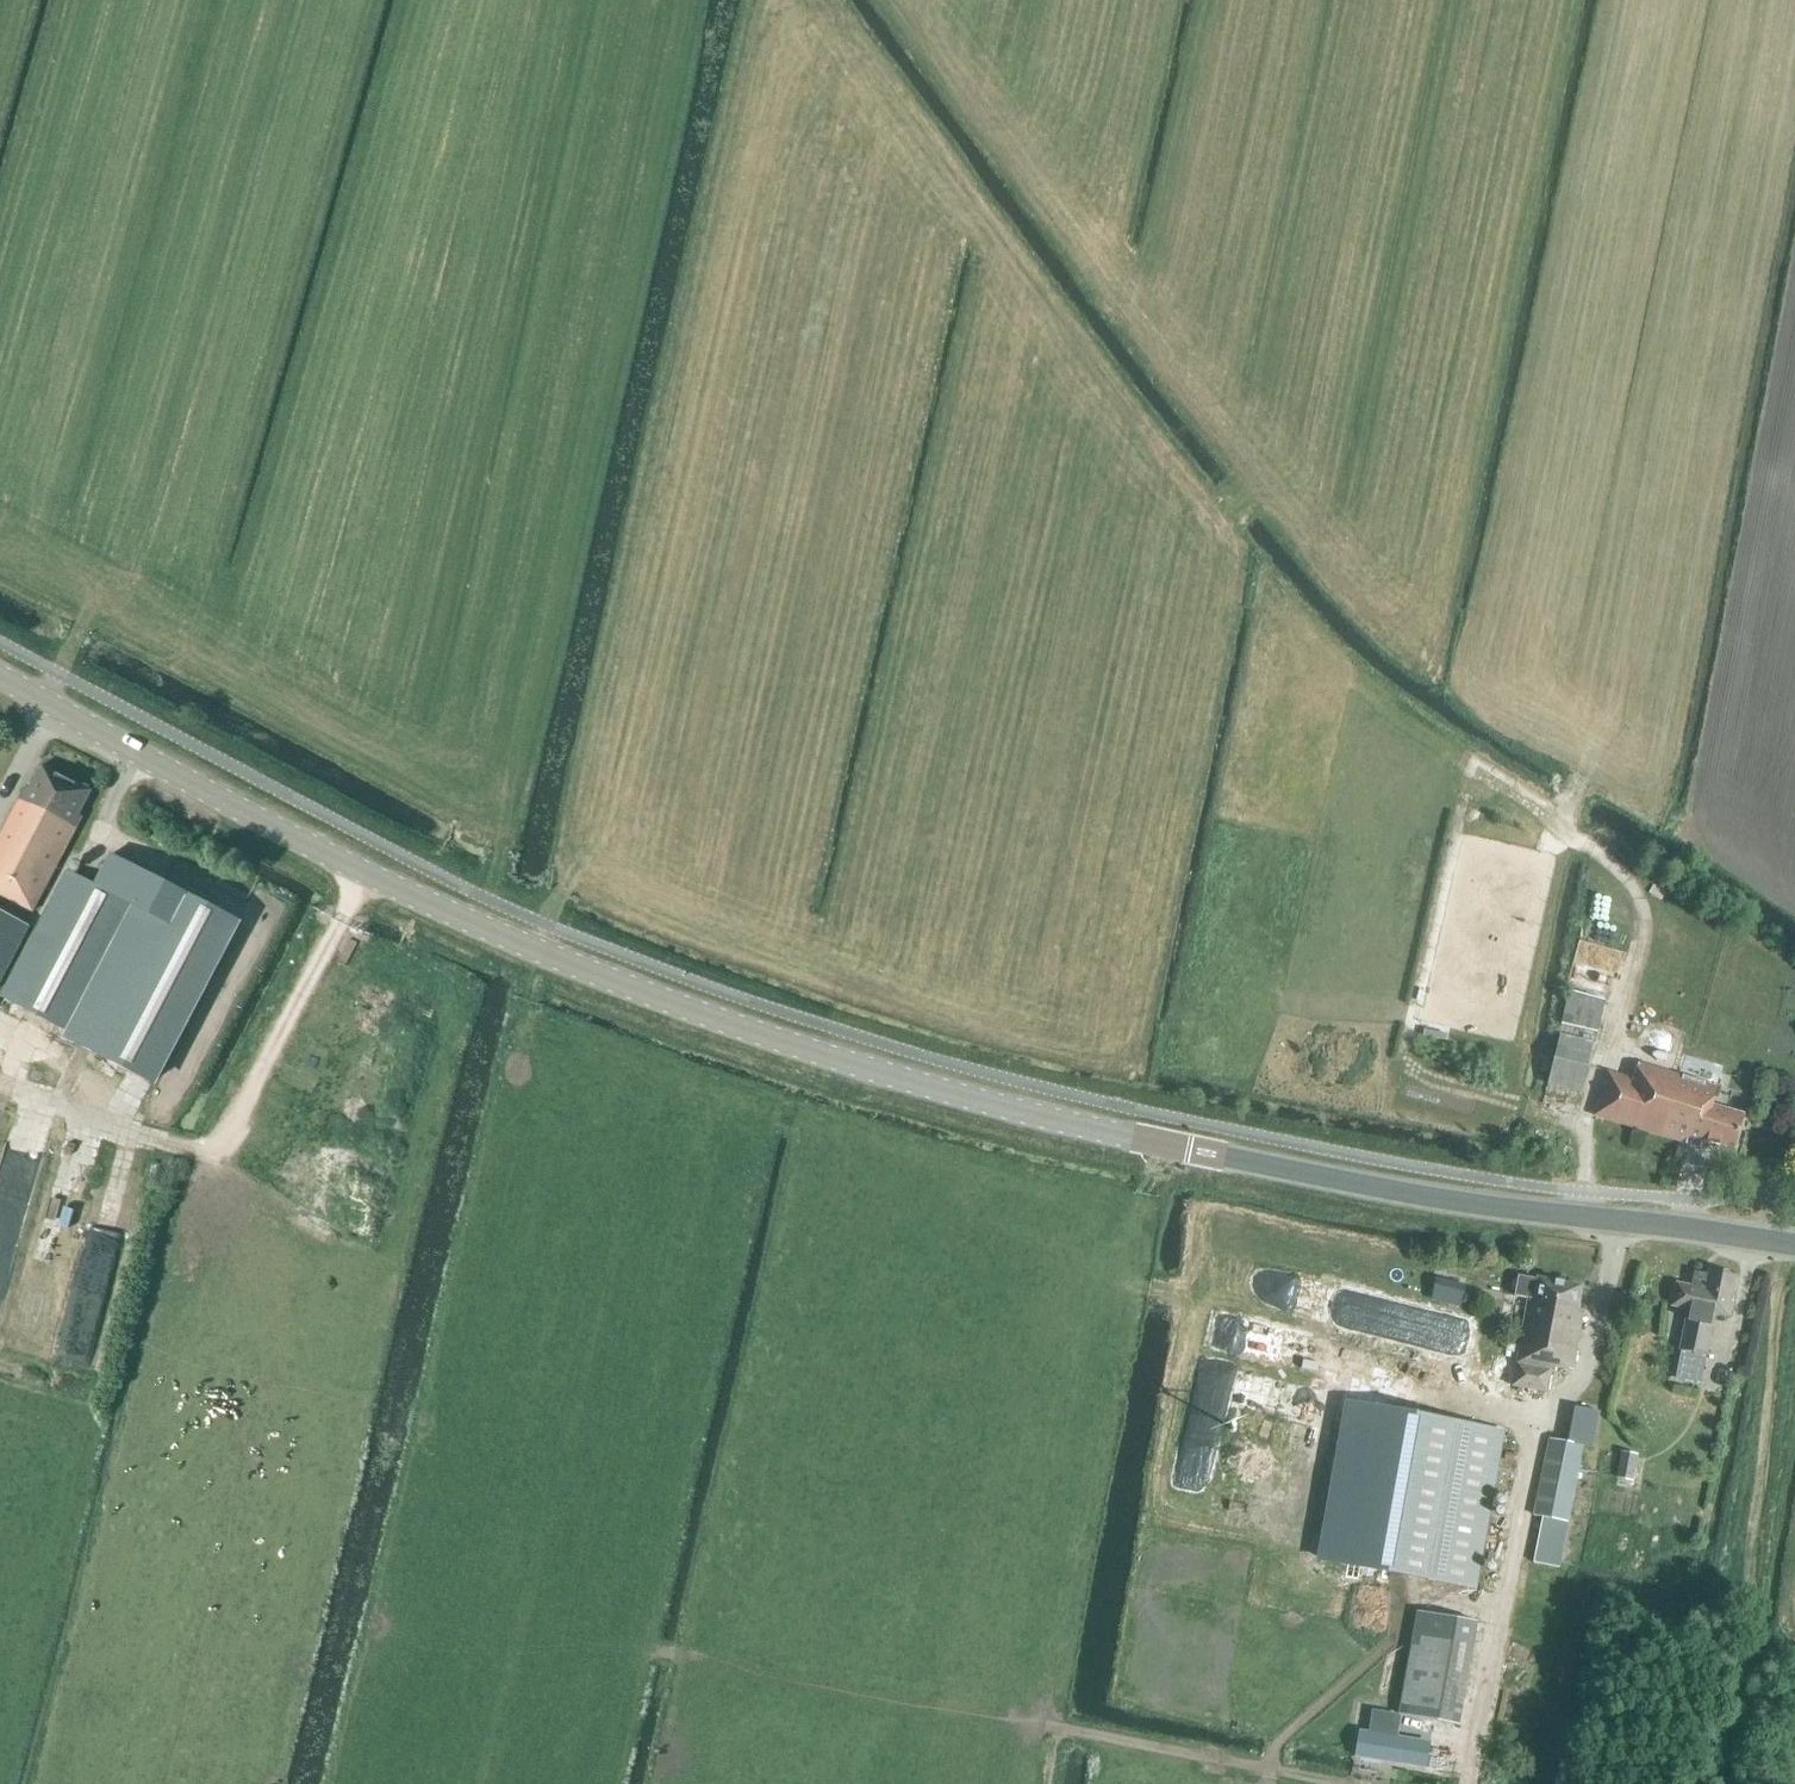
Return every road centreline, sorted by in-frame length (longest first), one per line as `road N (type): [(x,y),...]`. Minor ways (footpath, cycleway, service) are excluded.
road 1 (secondary): [(1794,1245),(1415,1196),(1049,1118),(827,1056),(439,907),(0,676)]

